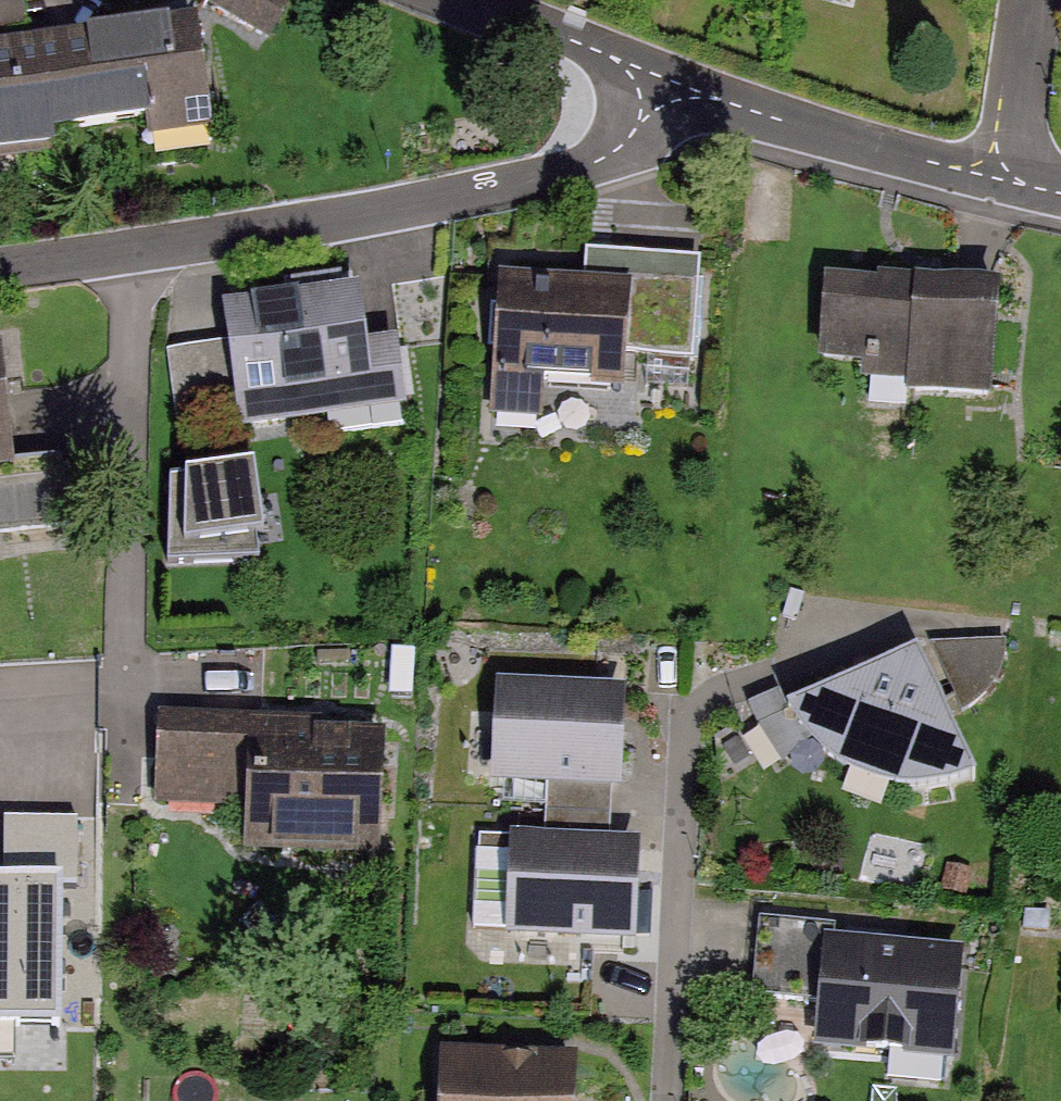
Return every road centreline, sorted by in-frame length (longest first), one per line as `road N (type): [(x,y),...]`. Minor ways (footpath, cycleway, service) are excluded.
road 1 (residential): [(655,75),(612,148),(554,174),(128,254),(0,268)]
road 2 (residential): [(655,75),(827,138),(1007,181)]
road 3 (residential): [(663,1100),(676,743)]
road 4 (residential): [(453,0),(655,75)]
road 5 (residential): [(1007,181),(1034,0)]

